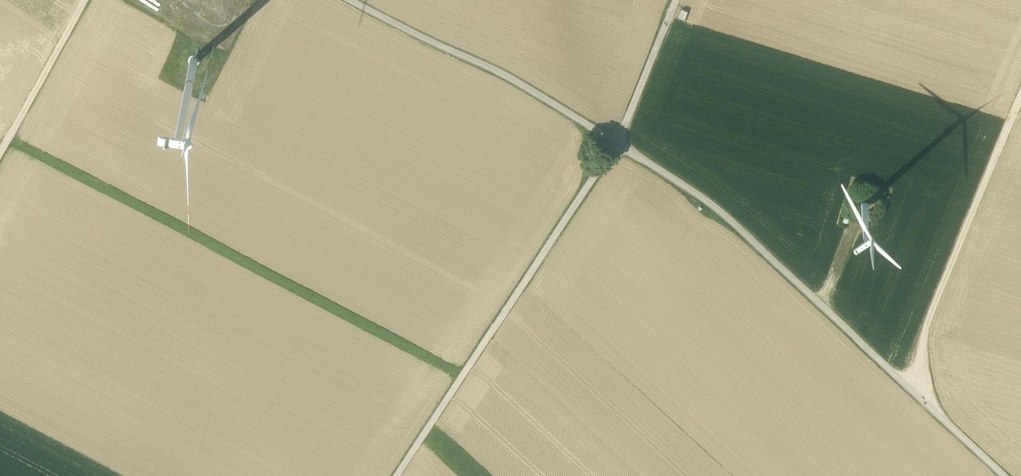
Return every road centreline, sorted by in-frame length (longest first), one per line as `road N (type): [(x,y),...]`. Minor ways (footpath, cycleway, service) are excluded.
road 1 (track): [(1006,475),(723,213),(616,146)]
road 2 (track): [(399,475),(616,146)]
road 3 (track): [(912,390),(920,338),(1020,92)]
road 4 (unclassified): [(616,146),(510,80),(343,0)]
road 5 (unclassified): [(677,0),(619,140)]

